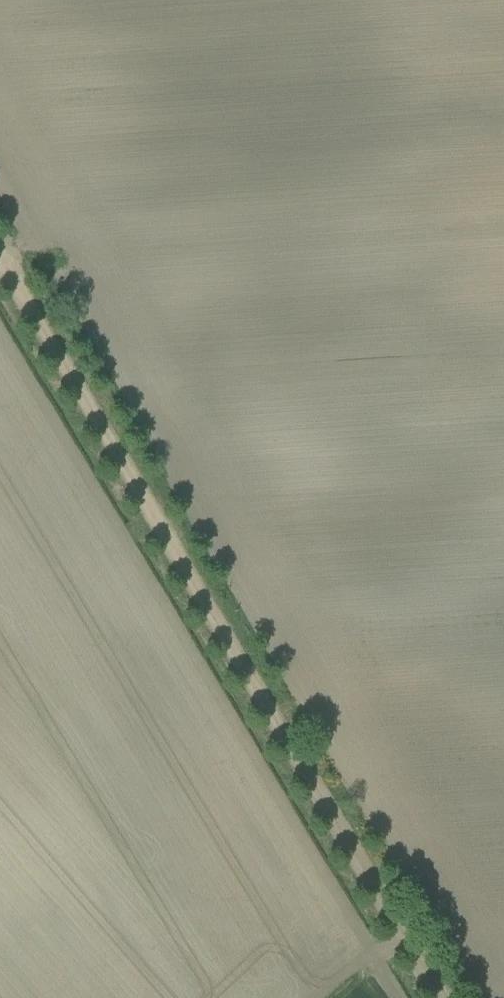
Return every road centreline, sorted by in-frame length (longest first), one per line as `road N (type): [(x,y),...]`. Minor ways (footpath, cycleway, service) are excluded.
road 1 (track): [(0,263),(442,997)]

